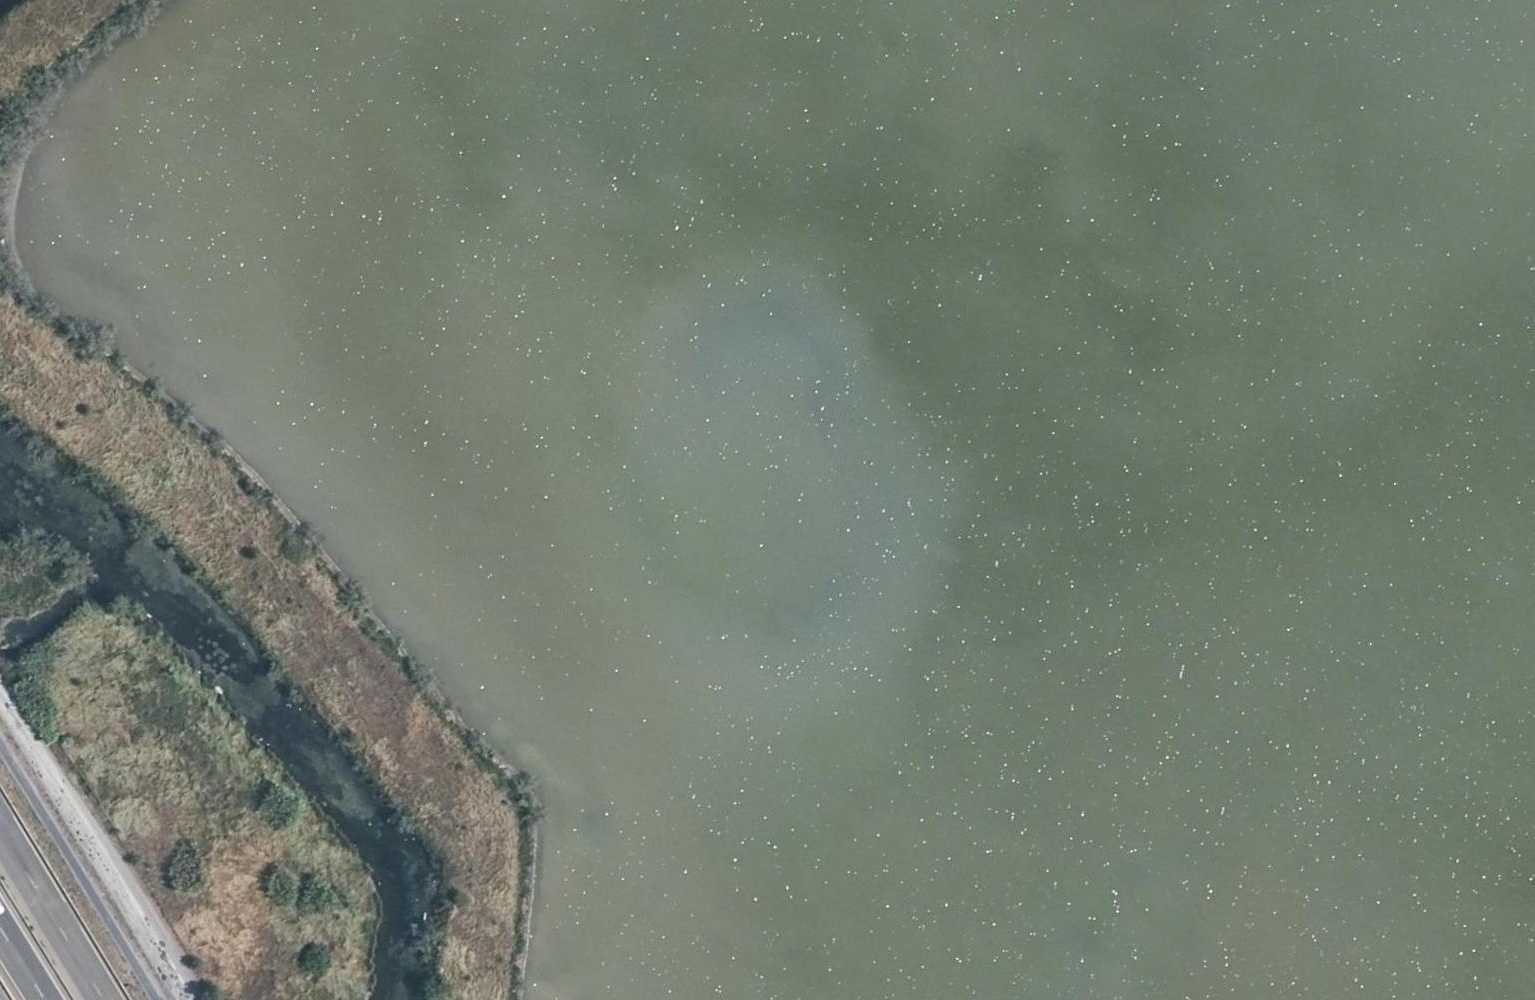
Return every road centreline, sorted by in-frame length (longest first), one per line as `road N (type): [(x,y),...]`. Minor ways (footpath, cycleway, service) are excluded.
road 1 (track): [(185,999),(0,690)]
road 2 (primary): [(105,999),(0,826)]

